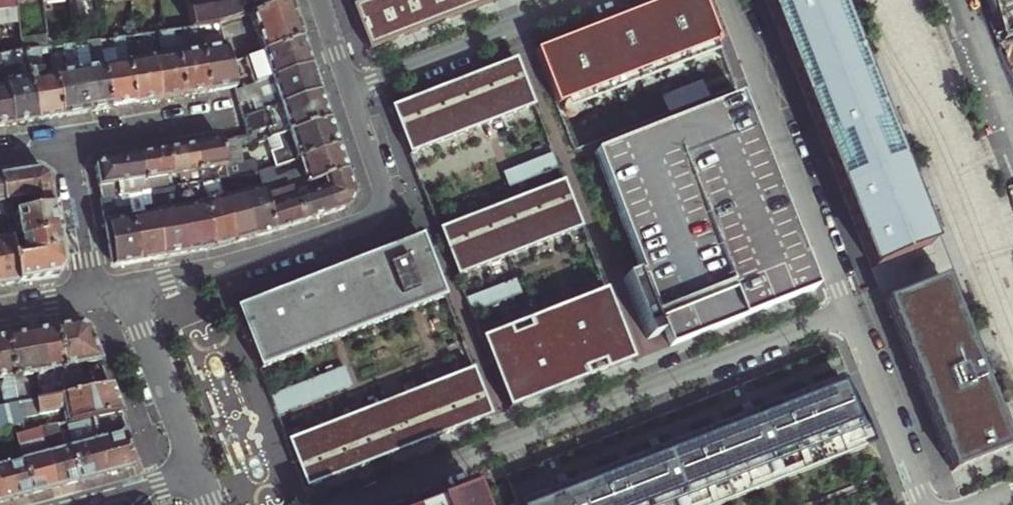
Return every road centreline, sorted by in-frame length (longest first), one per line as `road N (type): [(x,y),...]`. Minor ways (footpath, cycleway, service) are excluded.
road 1 (residential): [(847,312),(357,504)]
road 2 (residential): [(349,92),(386,199),(380,214),(107,293)]
road 3 (residential): [(847,312),(727,0)]
road 4 (residential): [(579,0),(349,92)]
road 5 (residential): [(923,504),(847,312)]
road 6 (residential): [(195,467),(142,331),(107,293)]
road 7 (residential): [(72,146),(92,264),(107,293)]
road 8 (residential): [(219,121),(72,146)]
road 9 (residential): [(71,504),(195,467)]

